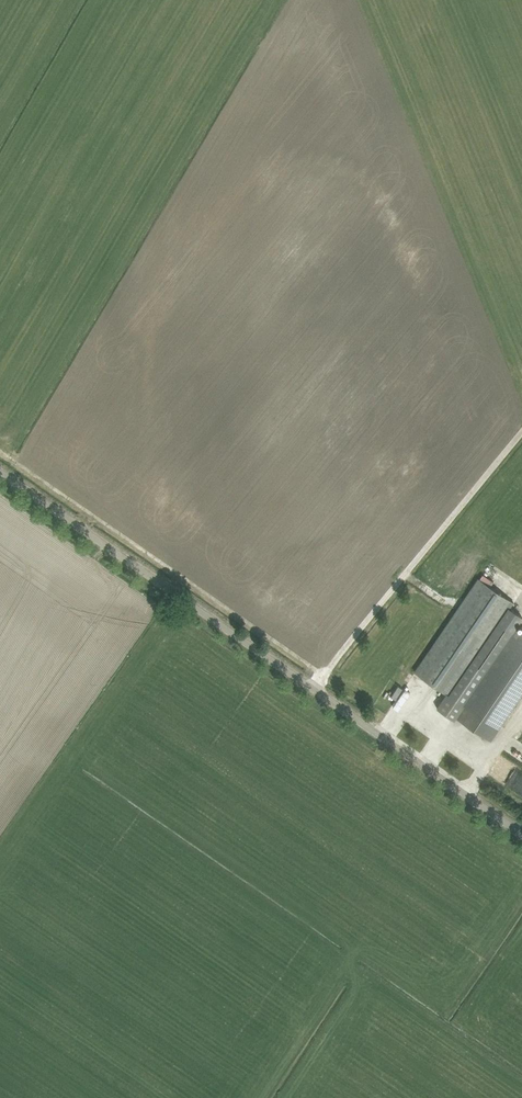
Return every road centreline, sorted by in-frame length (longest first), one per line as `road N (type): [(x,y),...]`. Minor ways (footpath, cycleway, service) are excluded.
road 1 (unclassified): [(521,832),(0,470)]
road 2 (track): [(521,434),(315,689)]

